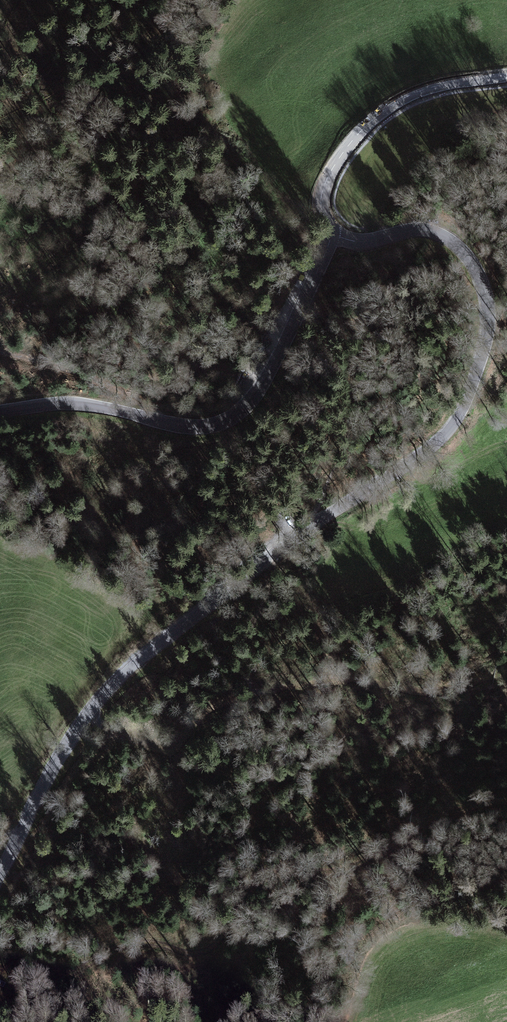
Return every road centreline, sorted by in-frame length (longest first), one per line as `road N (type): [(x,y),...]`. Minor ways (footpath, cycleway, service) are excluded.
road 1 (tertiary): [(0,875),(53,770),(130,671),(313,516),(431,431),(473,382),(491,315),(469,257),(450,238),(422,228),(367,241),(332,234)]
road 2 (track): [(0,982),(45,987),(143,940),(173,957),(220,946),(254,874),(337,871),(466,803),(506,801)]
road 3 (track): [(87,717),(122,737),(174,749),(206,708),(248,696),(336,681),(444,692),(506,678)]
road 4 (tertiary): [(0,410),(82,404),(206,427),(237,415),(273,370),(332,234)]
road 5 (tertiary): [(332,234),(322,191),(375,117),(423,90),(506,75)]

